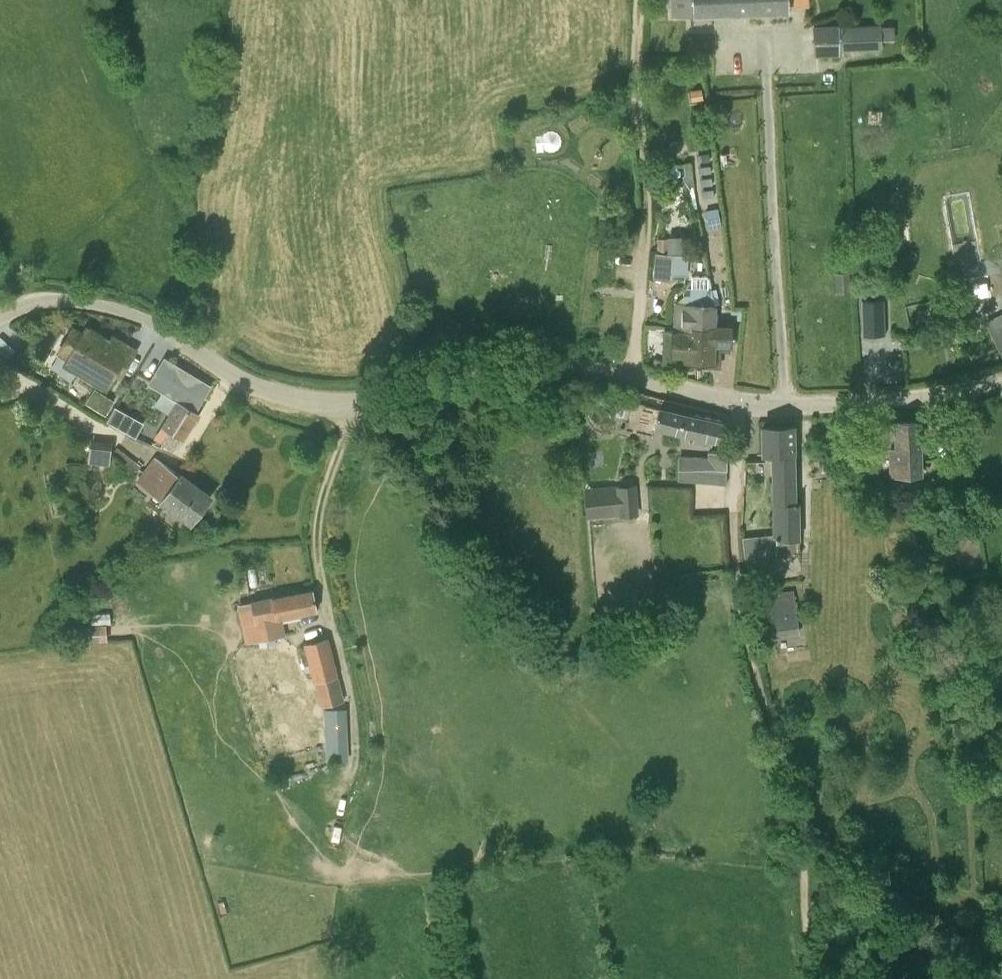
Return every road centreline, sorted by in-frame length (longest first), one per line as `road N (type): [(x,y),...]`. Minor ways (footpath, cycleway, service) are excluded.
road 1 (unclassified): [(0,318),(43,301),(118,309),(245,380),(330,403),(539,369),(635,377)]
road 2 (track): [(736,400),(741,609),(804,870)]
road 3 (unclassified): [(635,377),(785,405),(911,399),(1001,378)]
road 4 (track): [(642,289),(639,0)]
road 5 (track): [(980,978),(871,896),(804,870)]

